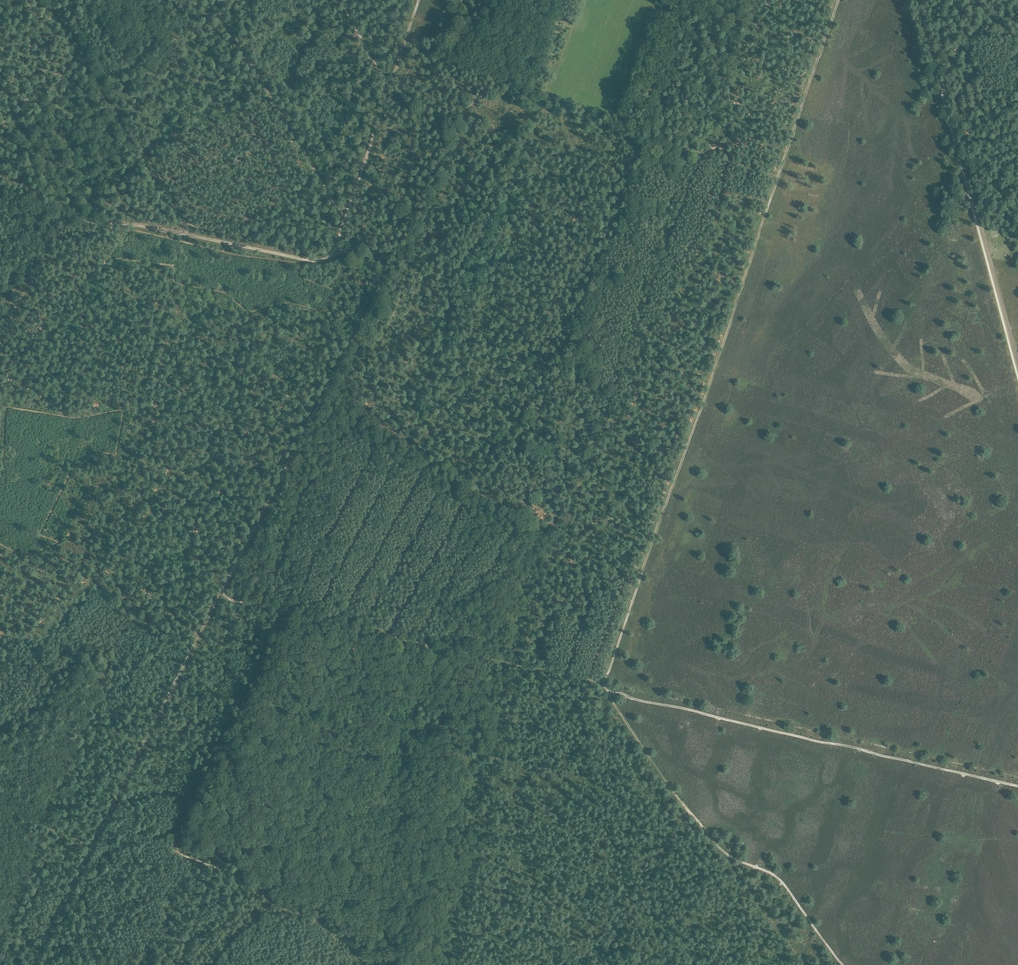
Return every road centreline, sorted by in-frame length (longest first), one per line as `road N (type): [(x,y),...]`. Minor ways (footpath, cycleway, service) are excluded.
road 1 (track): [(838,0),(604,684)]
road 2 (track): [(1017,786),(608,693)]
road 3 (track): [(219,597),(31,964)]
road 4 (track): [(604,684),(219,597)]
road 5 (track): [(0,194),(35,211),(316,261),(331,256),(345,219)]
road 6 (track): [(604,684),(685,807),(729,854),(781,876),(844,964)]
road 7 (track): [(1017,362),(919,0)]
road 8 (track): [(370,963),(423,645)]
road 9 (track): [(373,964),(335,933),(273,908),(209,964)]
road 10 (track): [(345,219),(391,86)]

